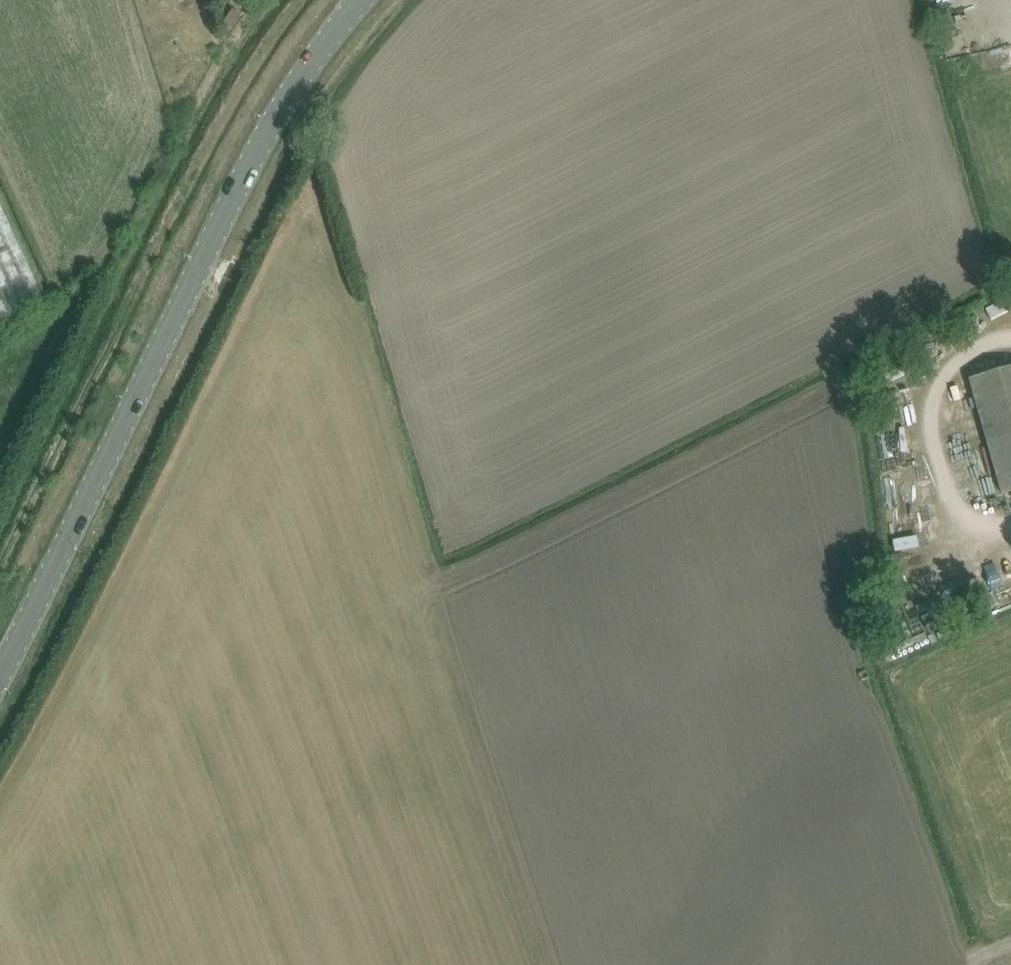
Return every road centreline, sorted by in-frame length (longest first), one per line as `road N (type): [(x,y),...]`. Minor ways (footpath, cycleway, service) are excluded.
road 1 (secondary): [(0,692),(59,585),(262,134),(359,0)]

